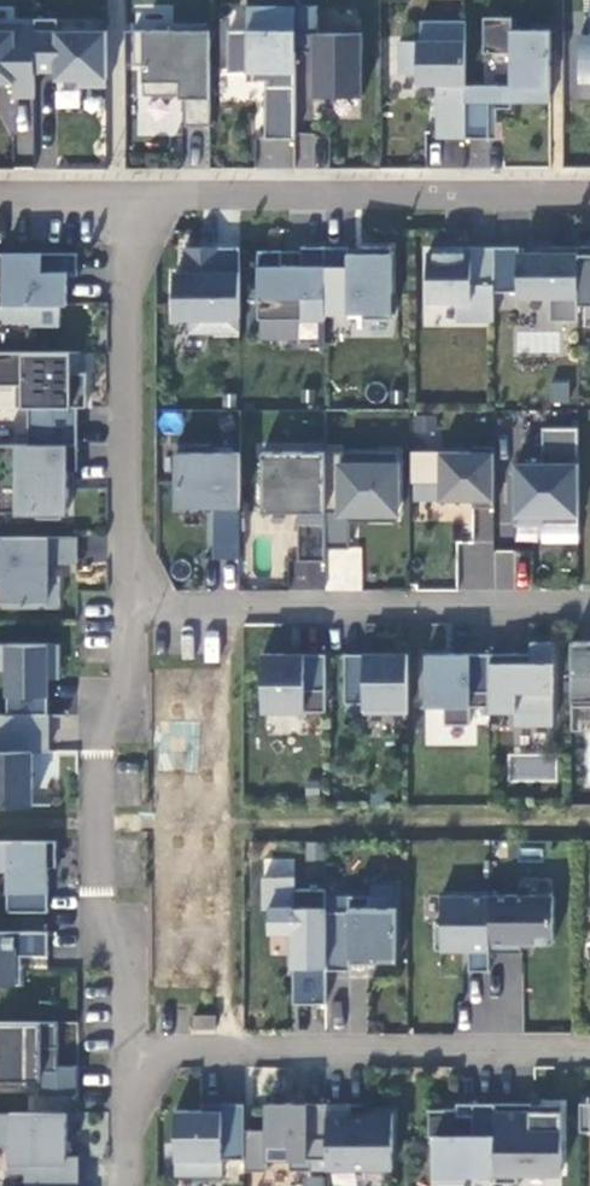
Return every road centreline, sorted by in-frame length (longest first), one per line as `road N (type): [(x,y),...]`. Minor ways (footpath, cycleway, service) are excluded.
road 1 (residential): [(130,608),(589,608)]
road 2 (residential): [(135,1052),(135,976),(108,930),(111,717),(130,668),(130,608)]
road 3 (residential): [(589,1050),(135,1052)]
road 4 (residential): [(589,191),(135,191)]
road 5 (residential): [(130,608),(135,191)]
road 6 (residential): [(135,191),(0,190)]
road 7 (residential): [(135,1185),(135,1052)]

